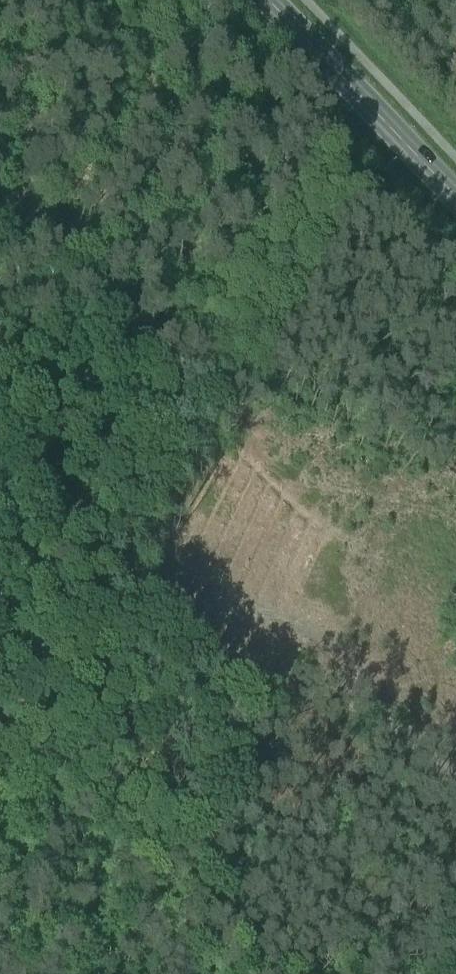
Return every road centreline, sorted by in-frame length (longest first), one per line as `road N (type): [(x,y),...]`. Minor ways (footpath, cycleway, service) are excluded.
road 1 (primary): [(266,0),(455,198)]

